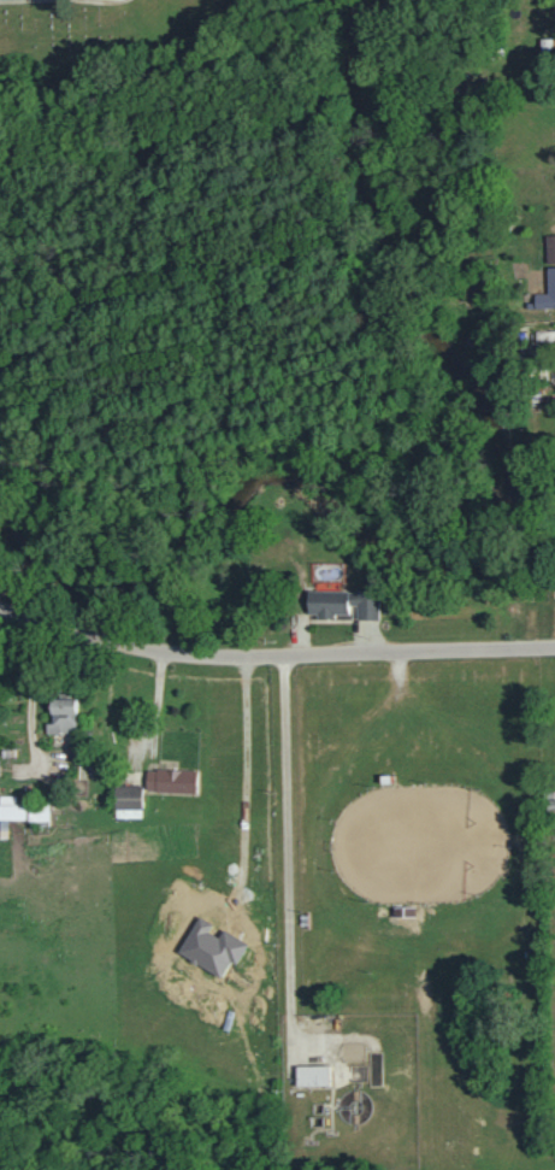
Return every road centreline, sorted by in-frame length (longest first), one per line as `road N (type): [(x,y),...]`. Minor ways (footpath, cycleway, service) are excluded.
road 1 (residential): [(495,647),(209,657),(0,610)]

